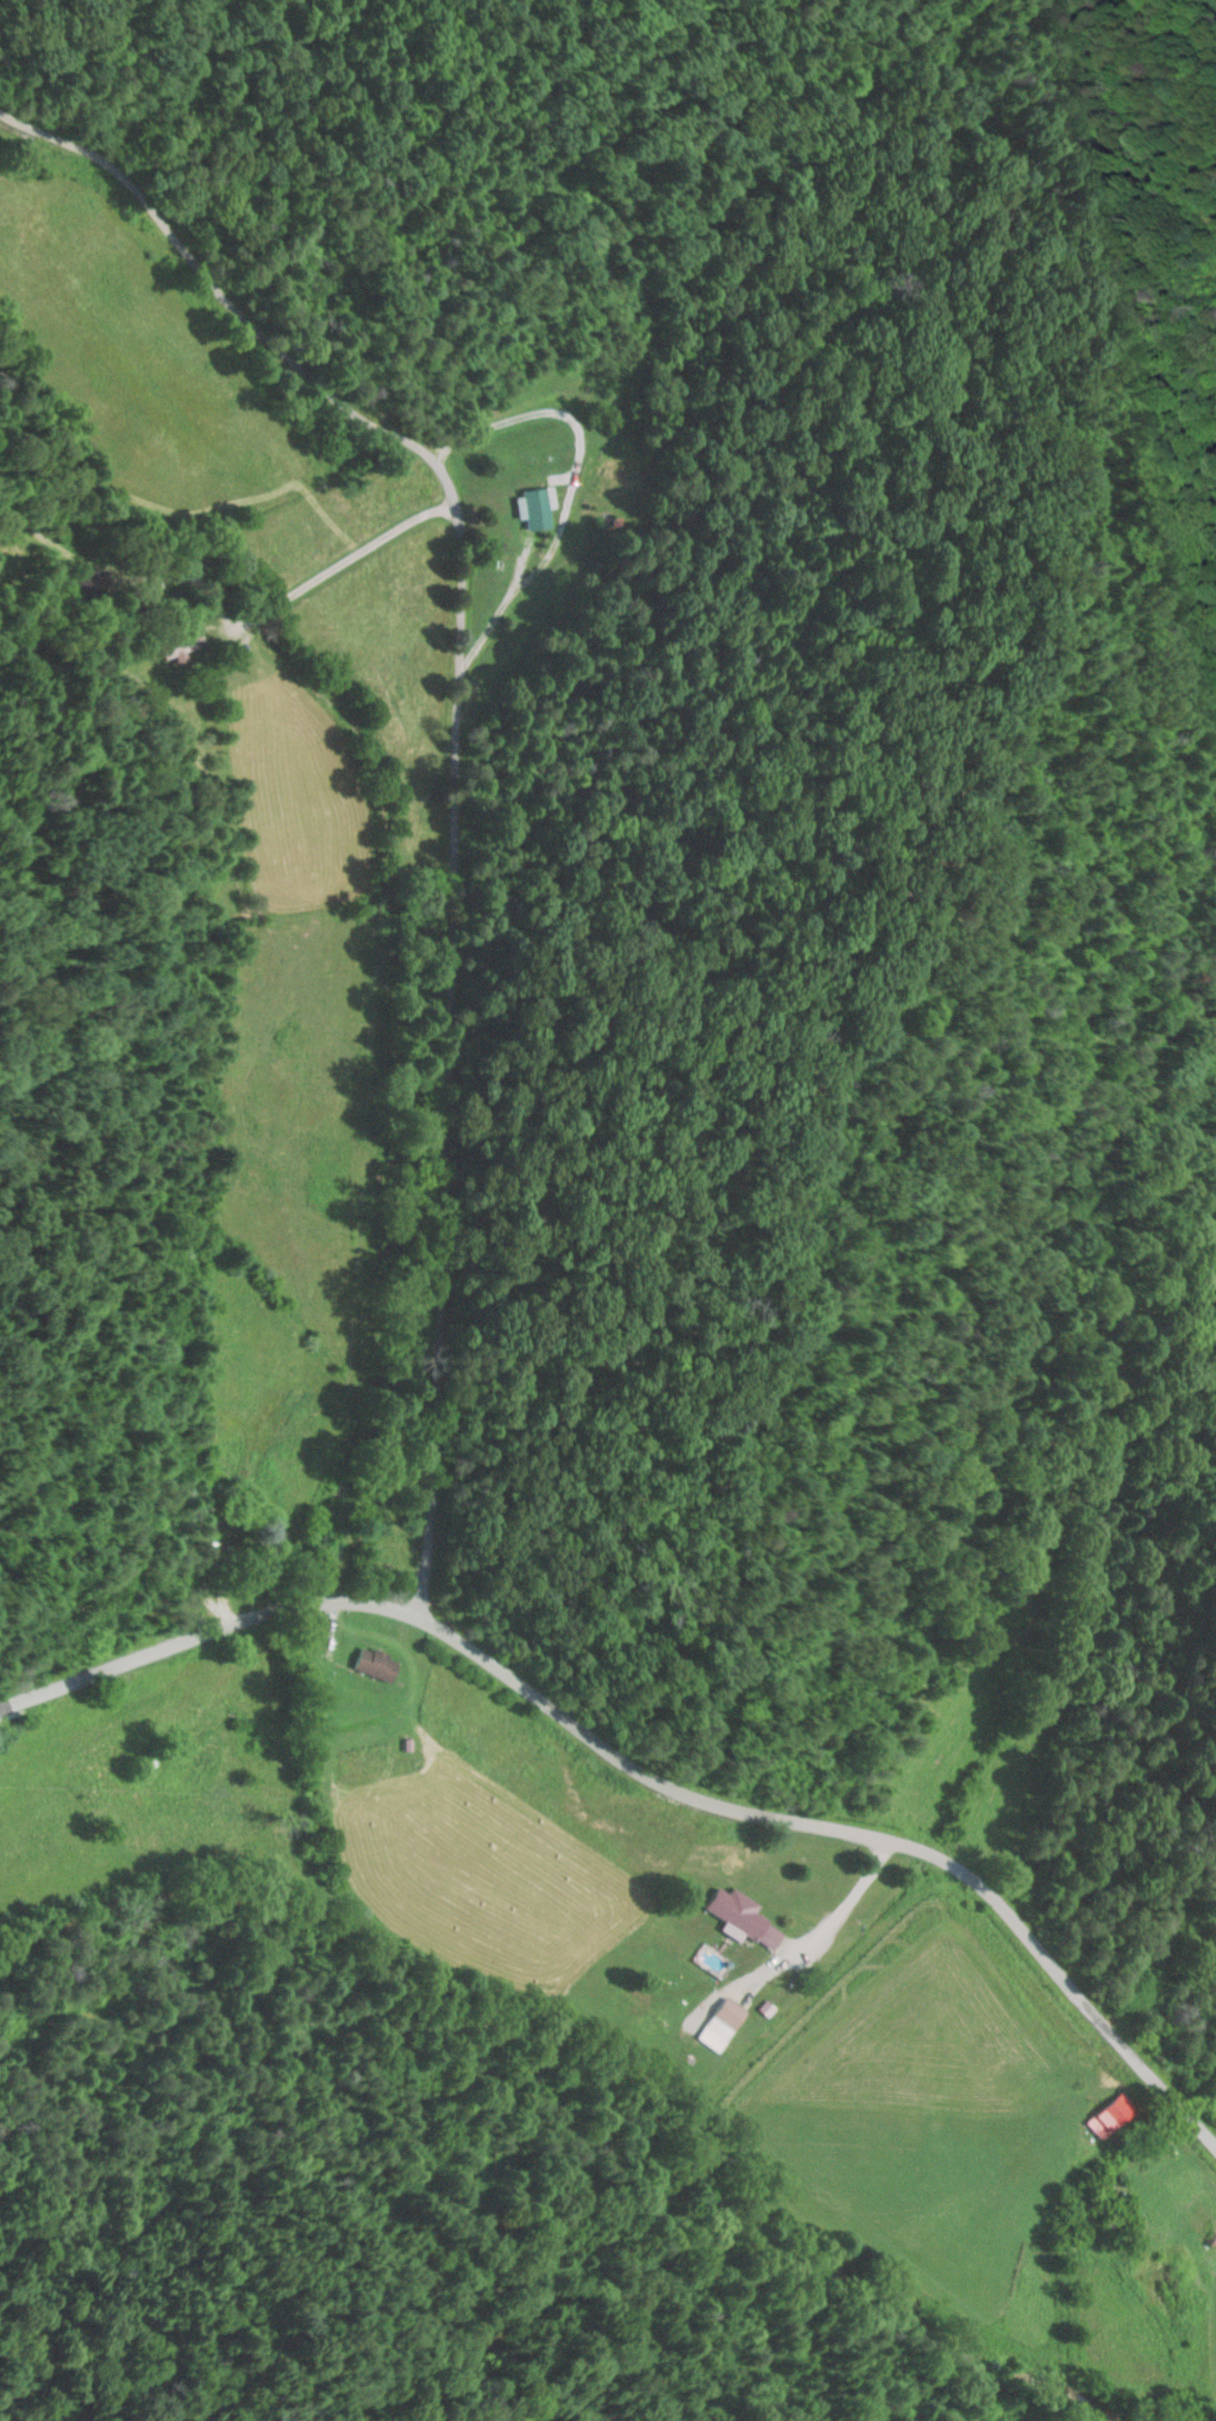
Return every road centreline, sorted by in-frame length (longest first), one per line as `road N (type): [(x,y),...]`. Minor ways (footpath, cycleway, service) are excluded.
road 1 (residential): [(424,1624),(449,1212),(464,638),(458,515),(440,470),(416,447),(338,404),(246,326),(125,180),(0,111)]
road 2 (residential): [(1215,2145),(979,1882),(922,1851),(726,1808),(670,1787),(401,1613),(322,1607),(217,1629),(0,1707)]

